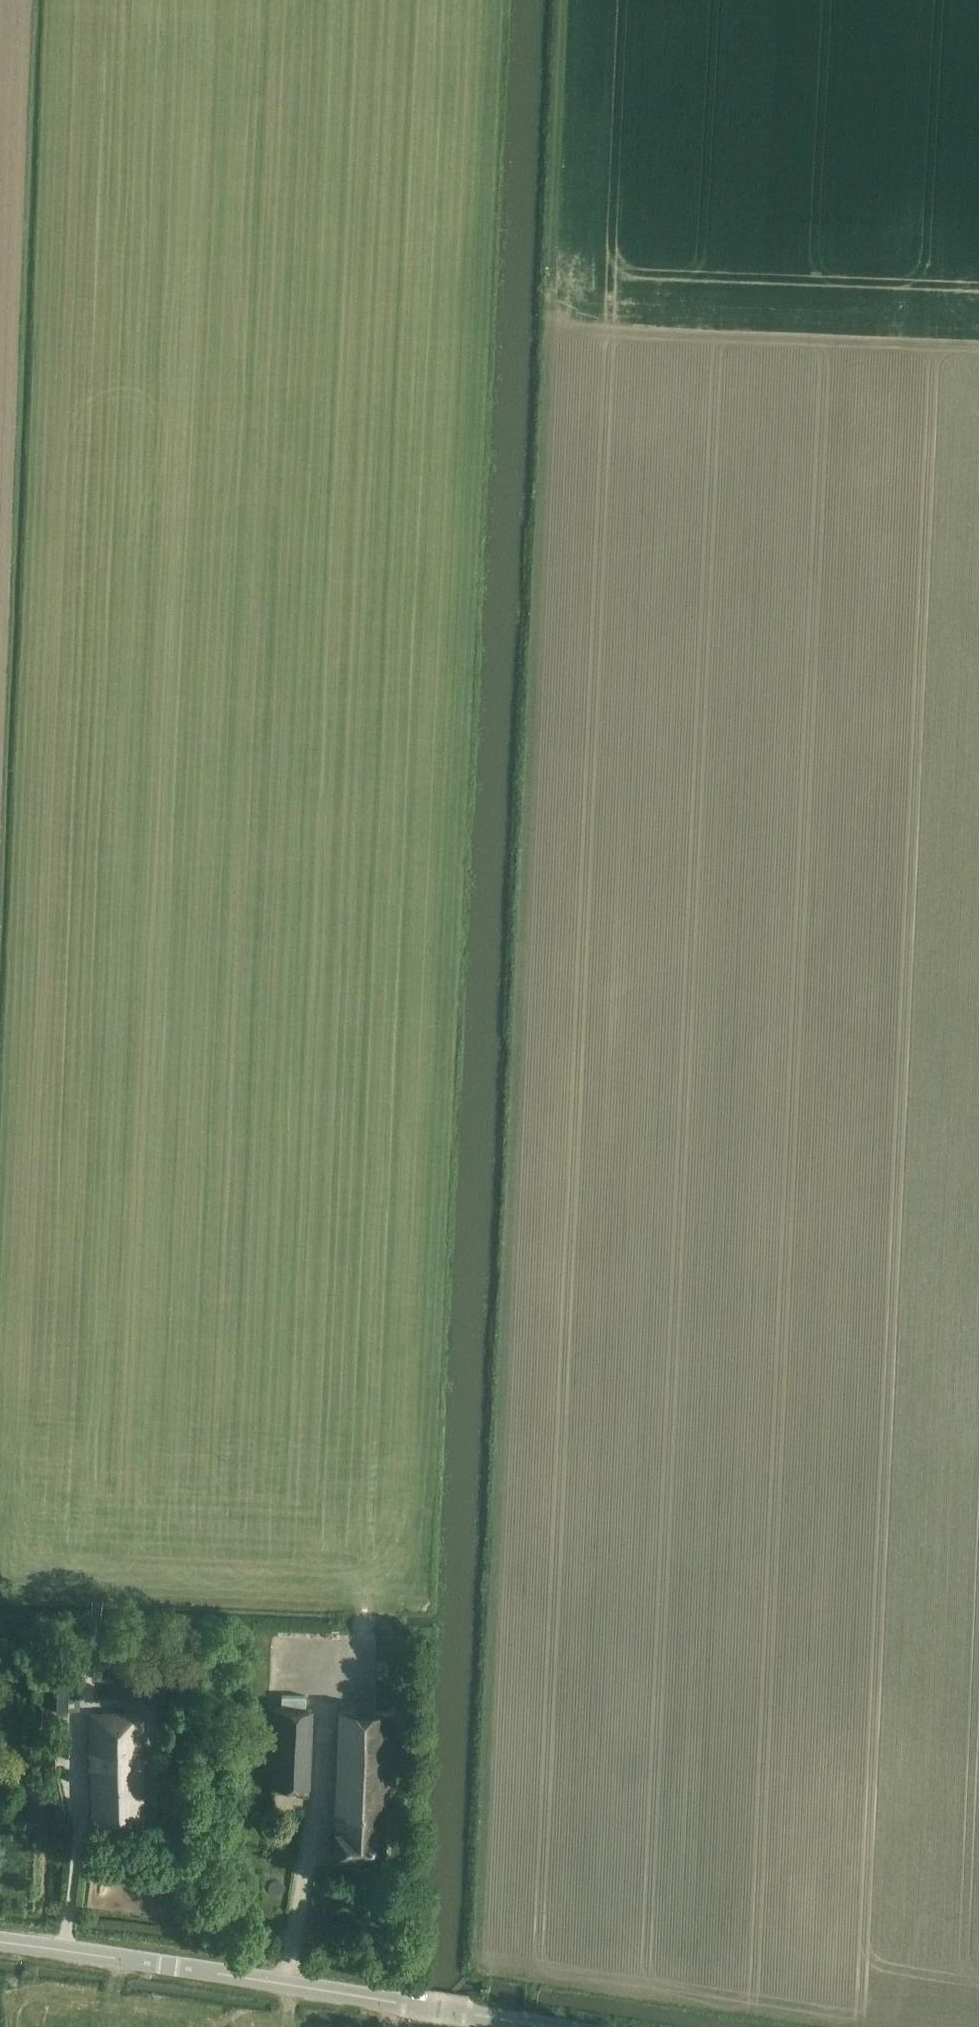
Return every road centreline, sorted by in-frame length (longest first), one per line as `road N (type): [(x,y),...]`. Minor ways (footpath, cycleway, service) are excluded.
road 1 (tertiary): [(0,1942),(412,2005)]
road 2 (tertiary): [(539,2026),(412,2005)]

